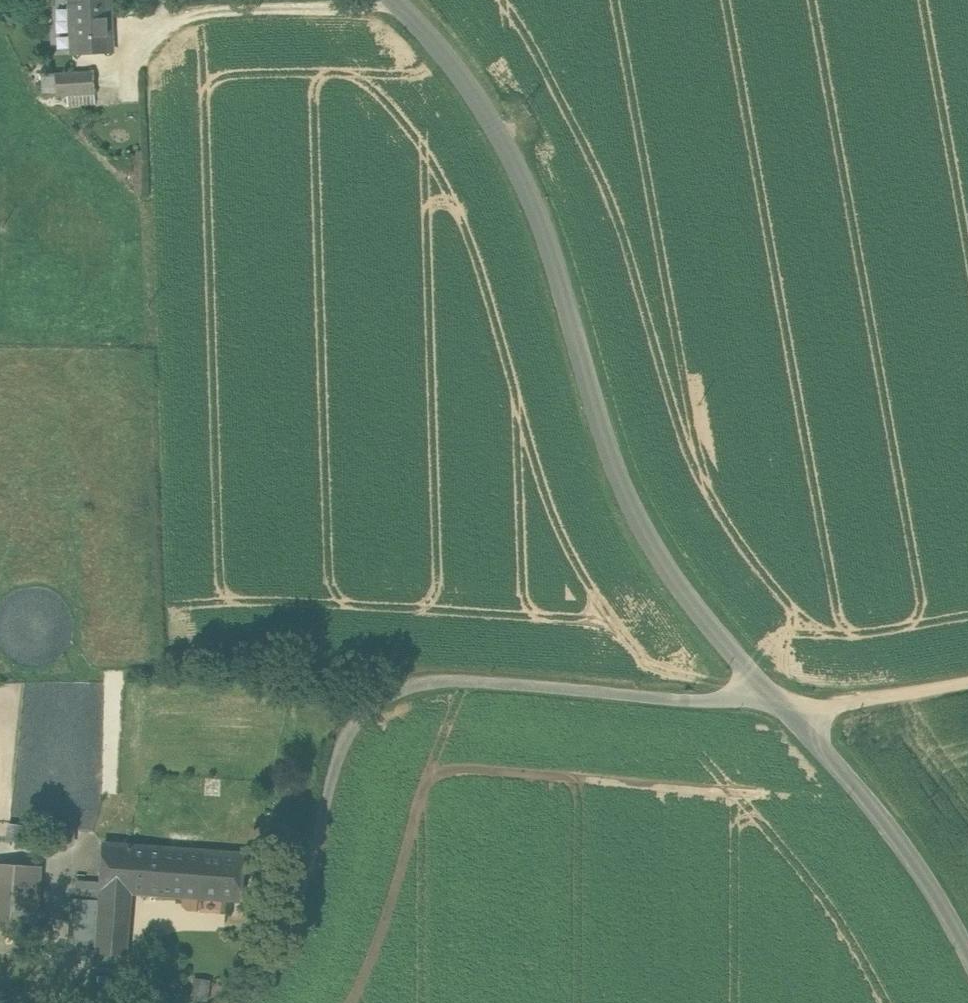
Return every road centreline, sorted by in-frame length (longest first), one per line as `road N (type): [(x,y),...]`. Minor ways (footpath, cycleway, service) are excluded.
road 1 (tertiary): [(765,692),(695,612),(622,494),(529,191),(450,61),(391,0)]
road 2 (unclassified): [(234,1002),(266,969),(301,893),(342,738),(385,691),(448,681),(719,703),(765,692)]
road 3 (tertiary): [(967,951),(930,882),(882,819),(765,692)]
road 4 (track): [(785,714),(967,682)]

